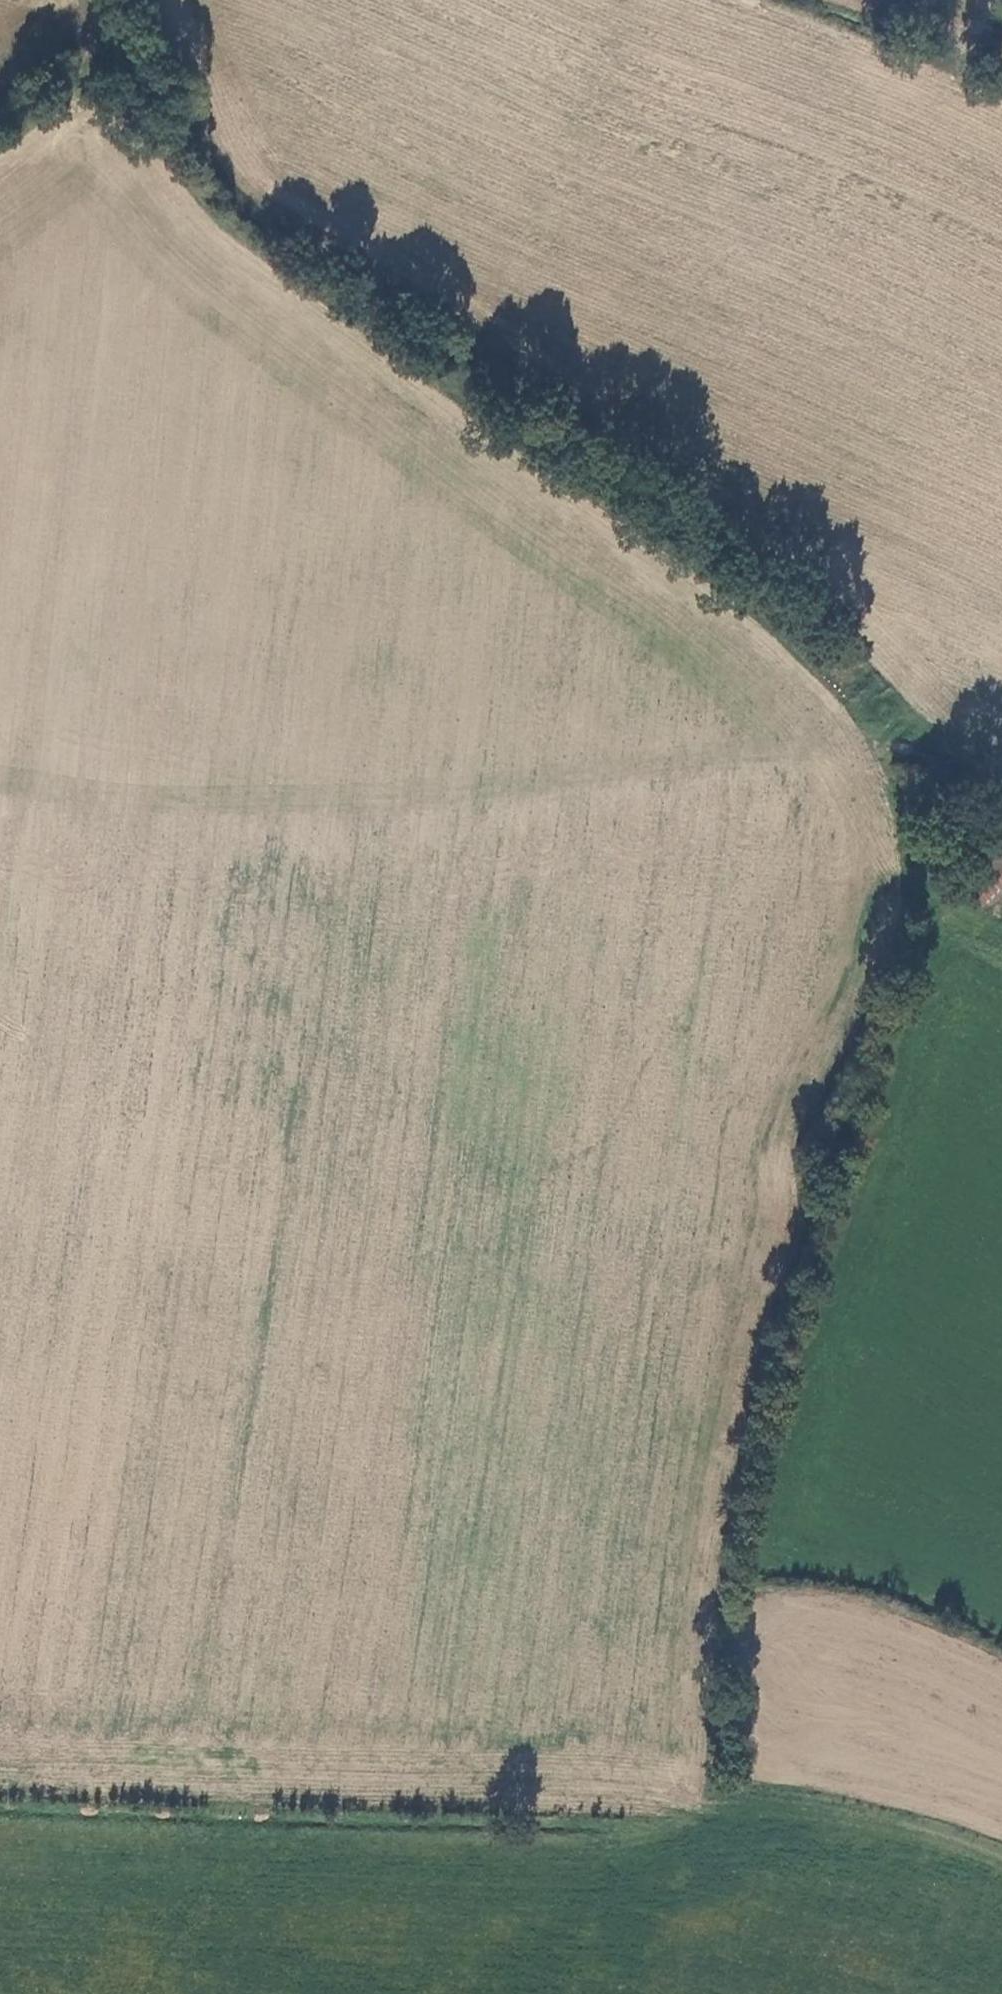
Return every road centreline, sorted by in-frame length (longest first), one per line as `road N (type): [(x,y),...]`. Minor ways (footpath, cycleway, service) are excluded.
road 1 (track): [(0,1822),(676,1844),(733,1798),(774,1794),(868,1812),(1001,1864)]

